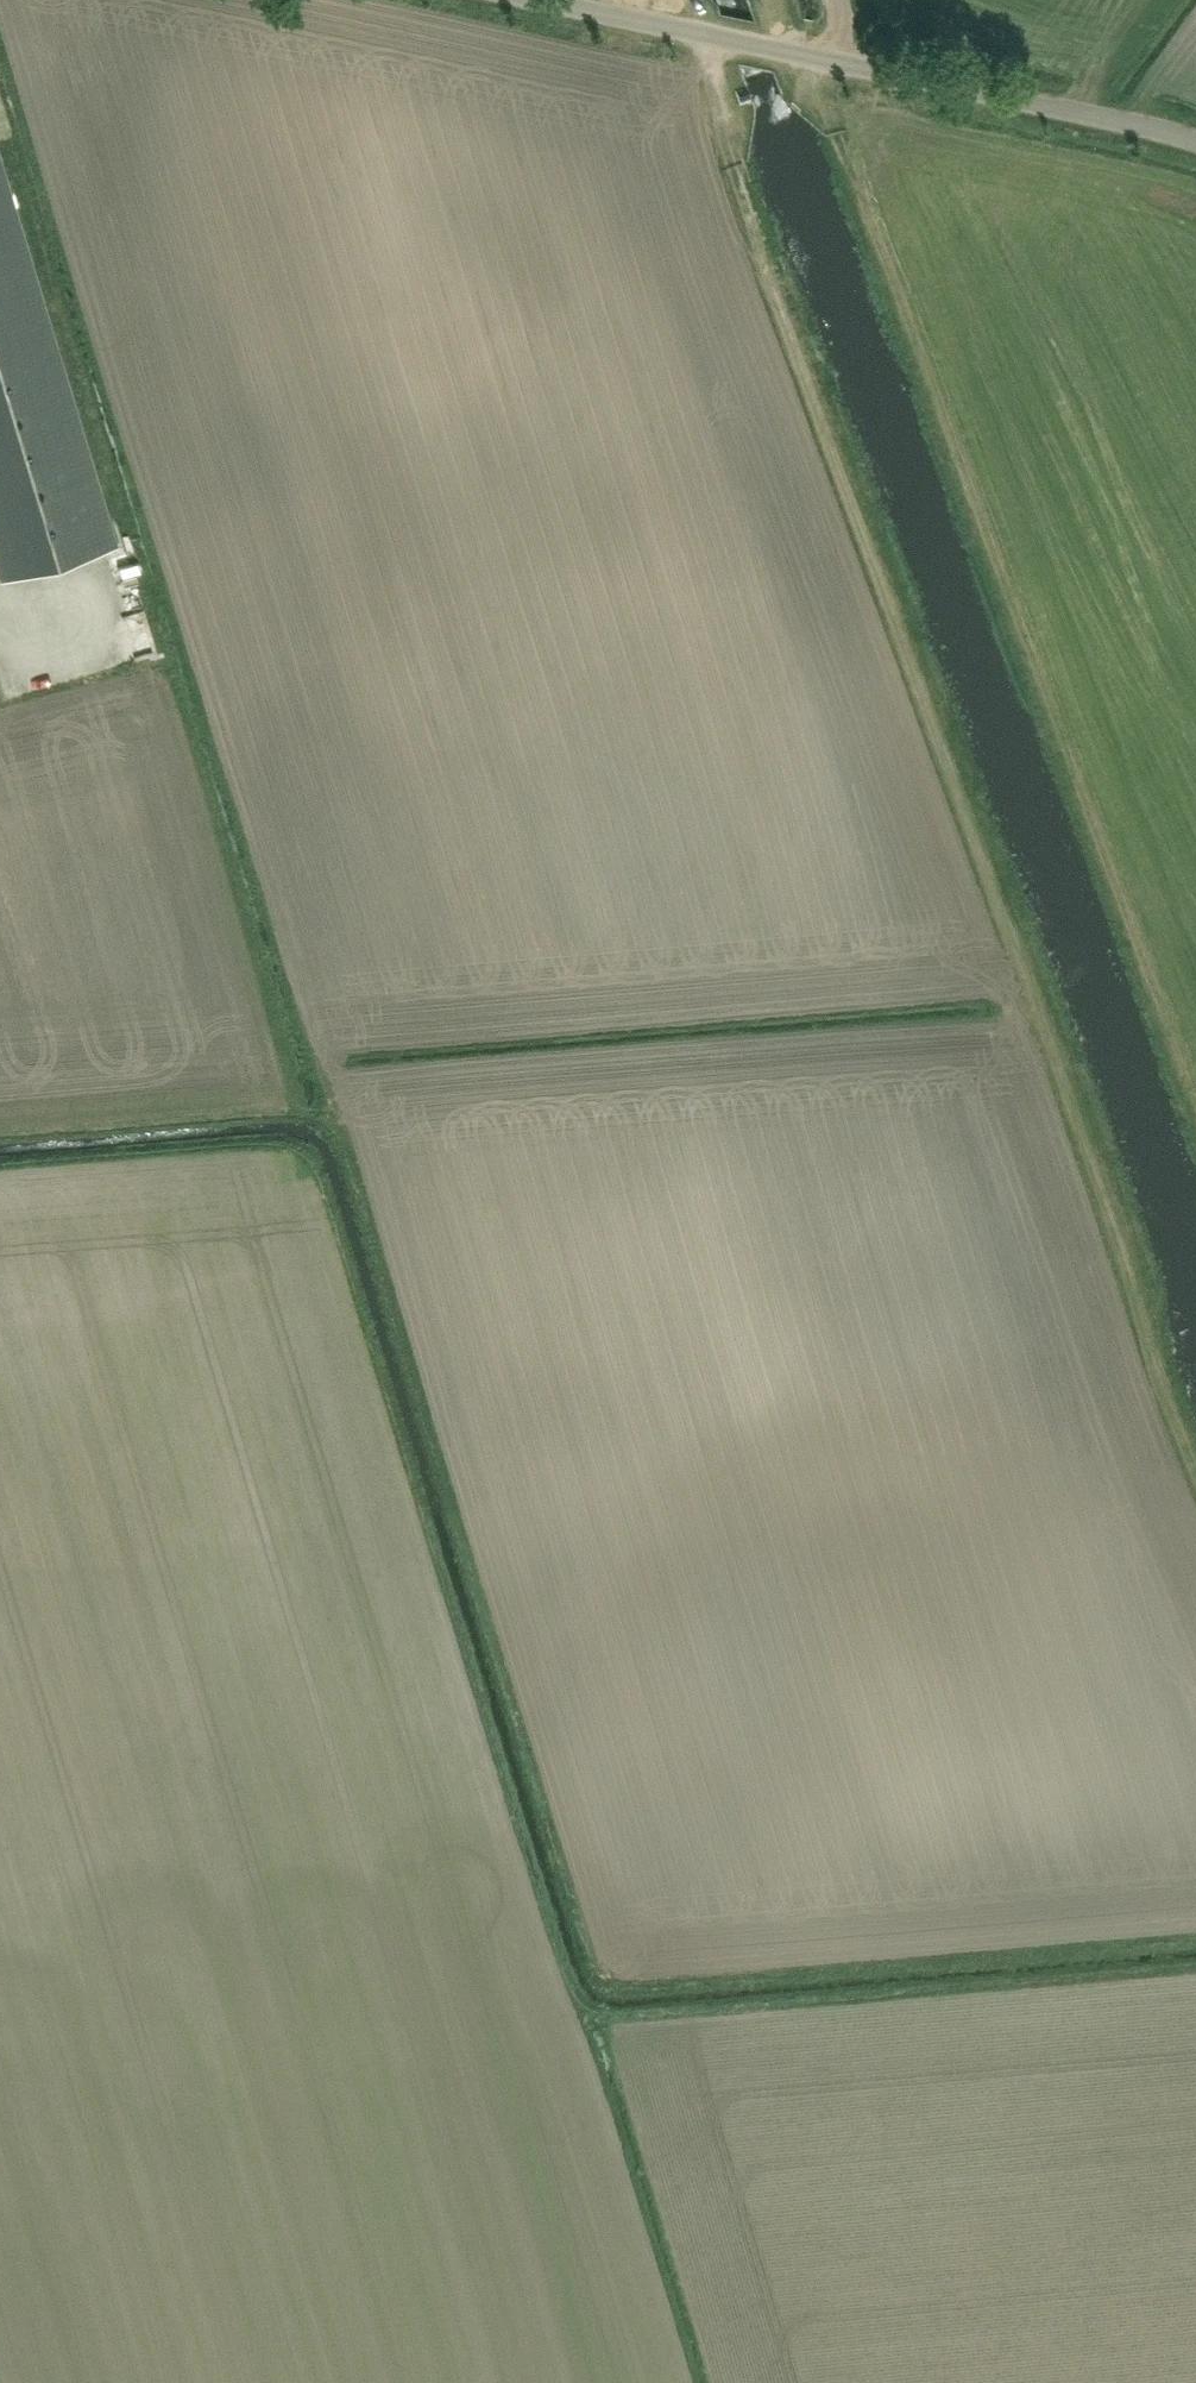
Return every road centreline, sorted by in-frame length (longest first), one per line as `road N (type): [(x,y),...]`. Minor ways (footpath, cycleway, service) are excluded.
road 1 (track): [(675,0),(798,354),(1059,1051),(1195,1467)]
road 2 (unclassified): [(1195,142),(538,0)]

